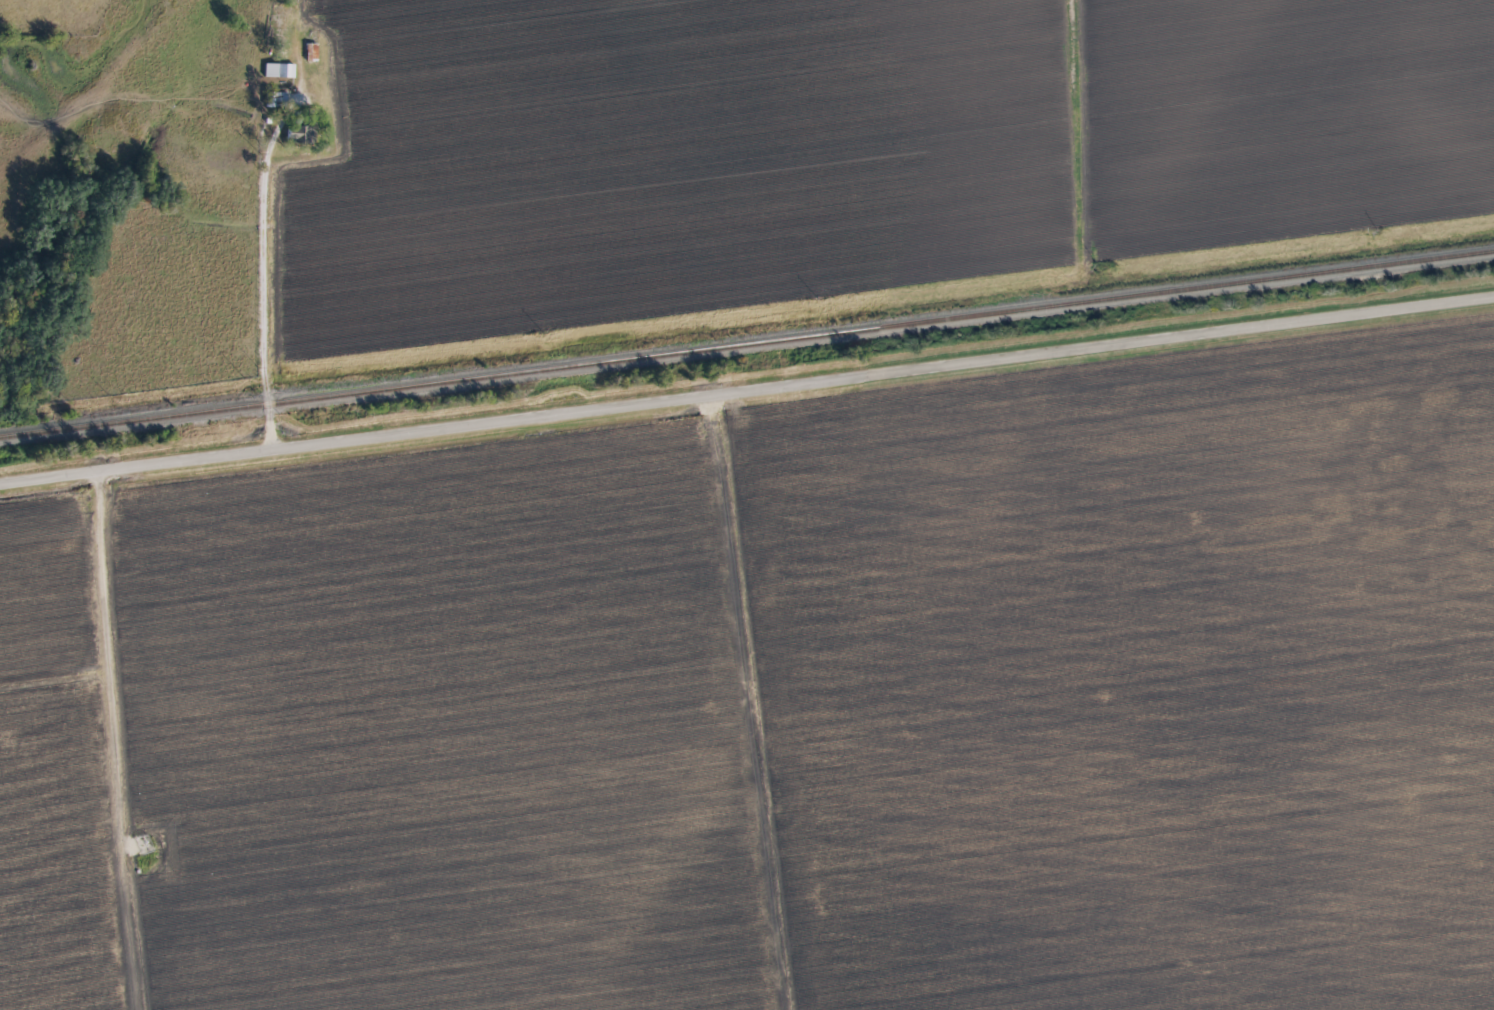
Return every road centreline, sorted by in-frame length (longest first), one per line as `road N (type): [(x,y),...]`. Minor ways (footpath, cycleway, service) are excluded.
road 1 (residential): [(0,485),(1493,280)]
road 2 (residential): [(276,453),(265,369),(265,179),(281,126)]

